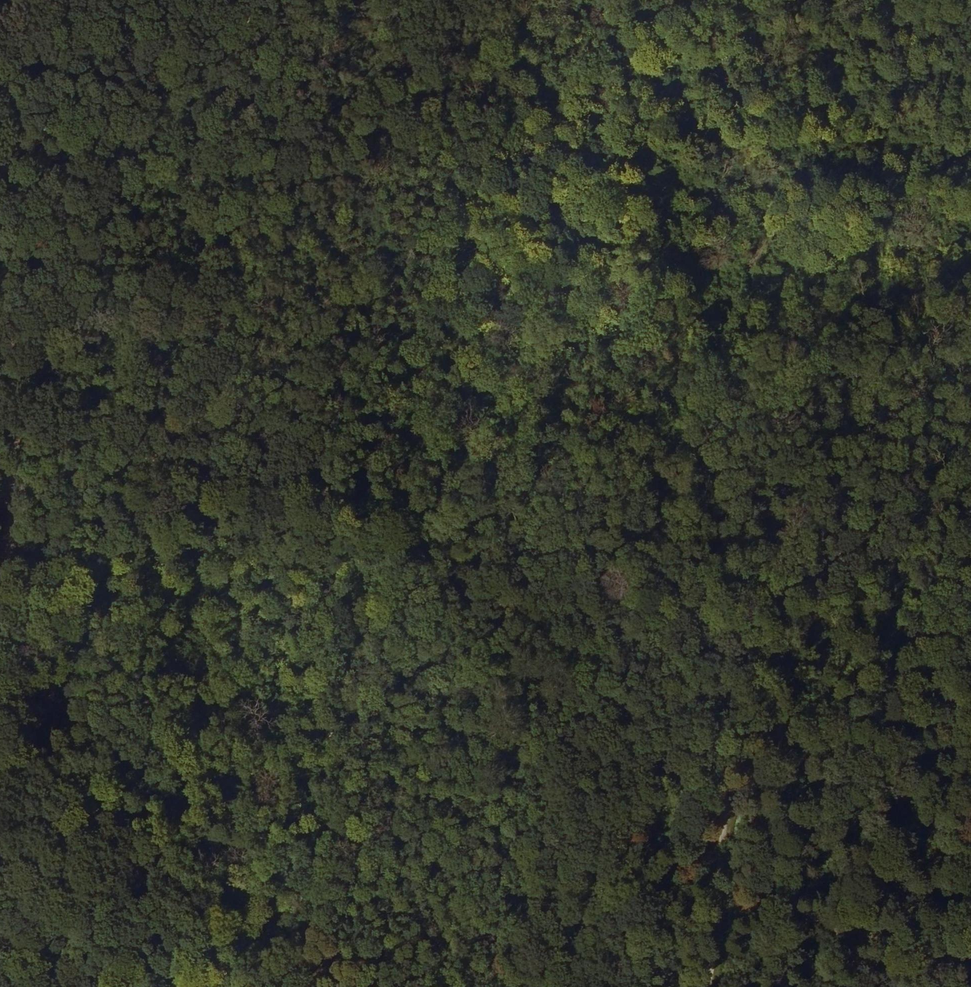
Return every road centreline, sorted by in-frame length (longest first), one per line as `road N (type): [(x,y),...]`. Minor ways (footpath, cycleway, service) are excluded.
road 1 (track): [(135,436),(227,440),(245,25),(255,0)]
road 2 (track): [(0,630),(84,596),(135,517),(212,517)]

